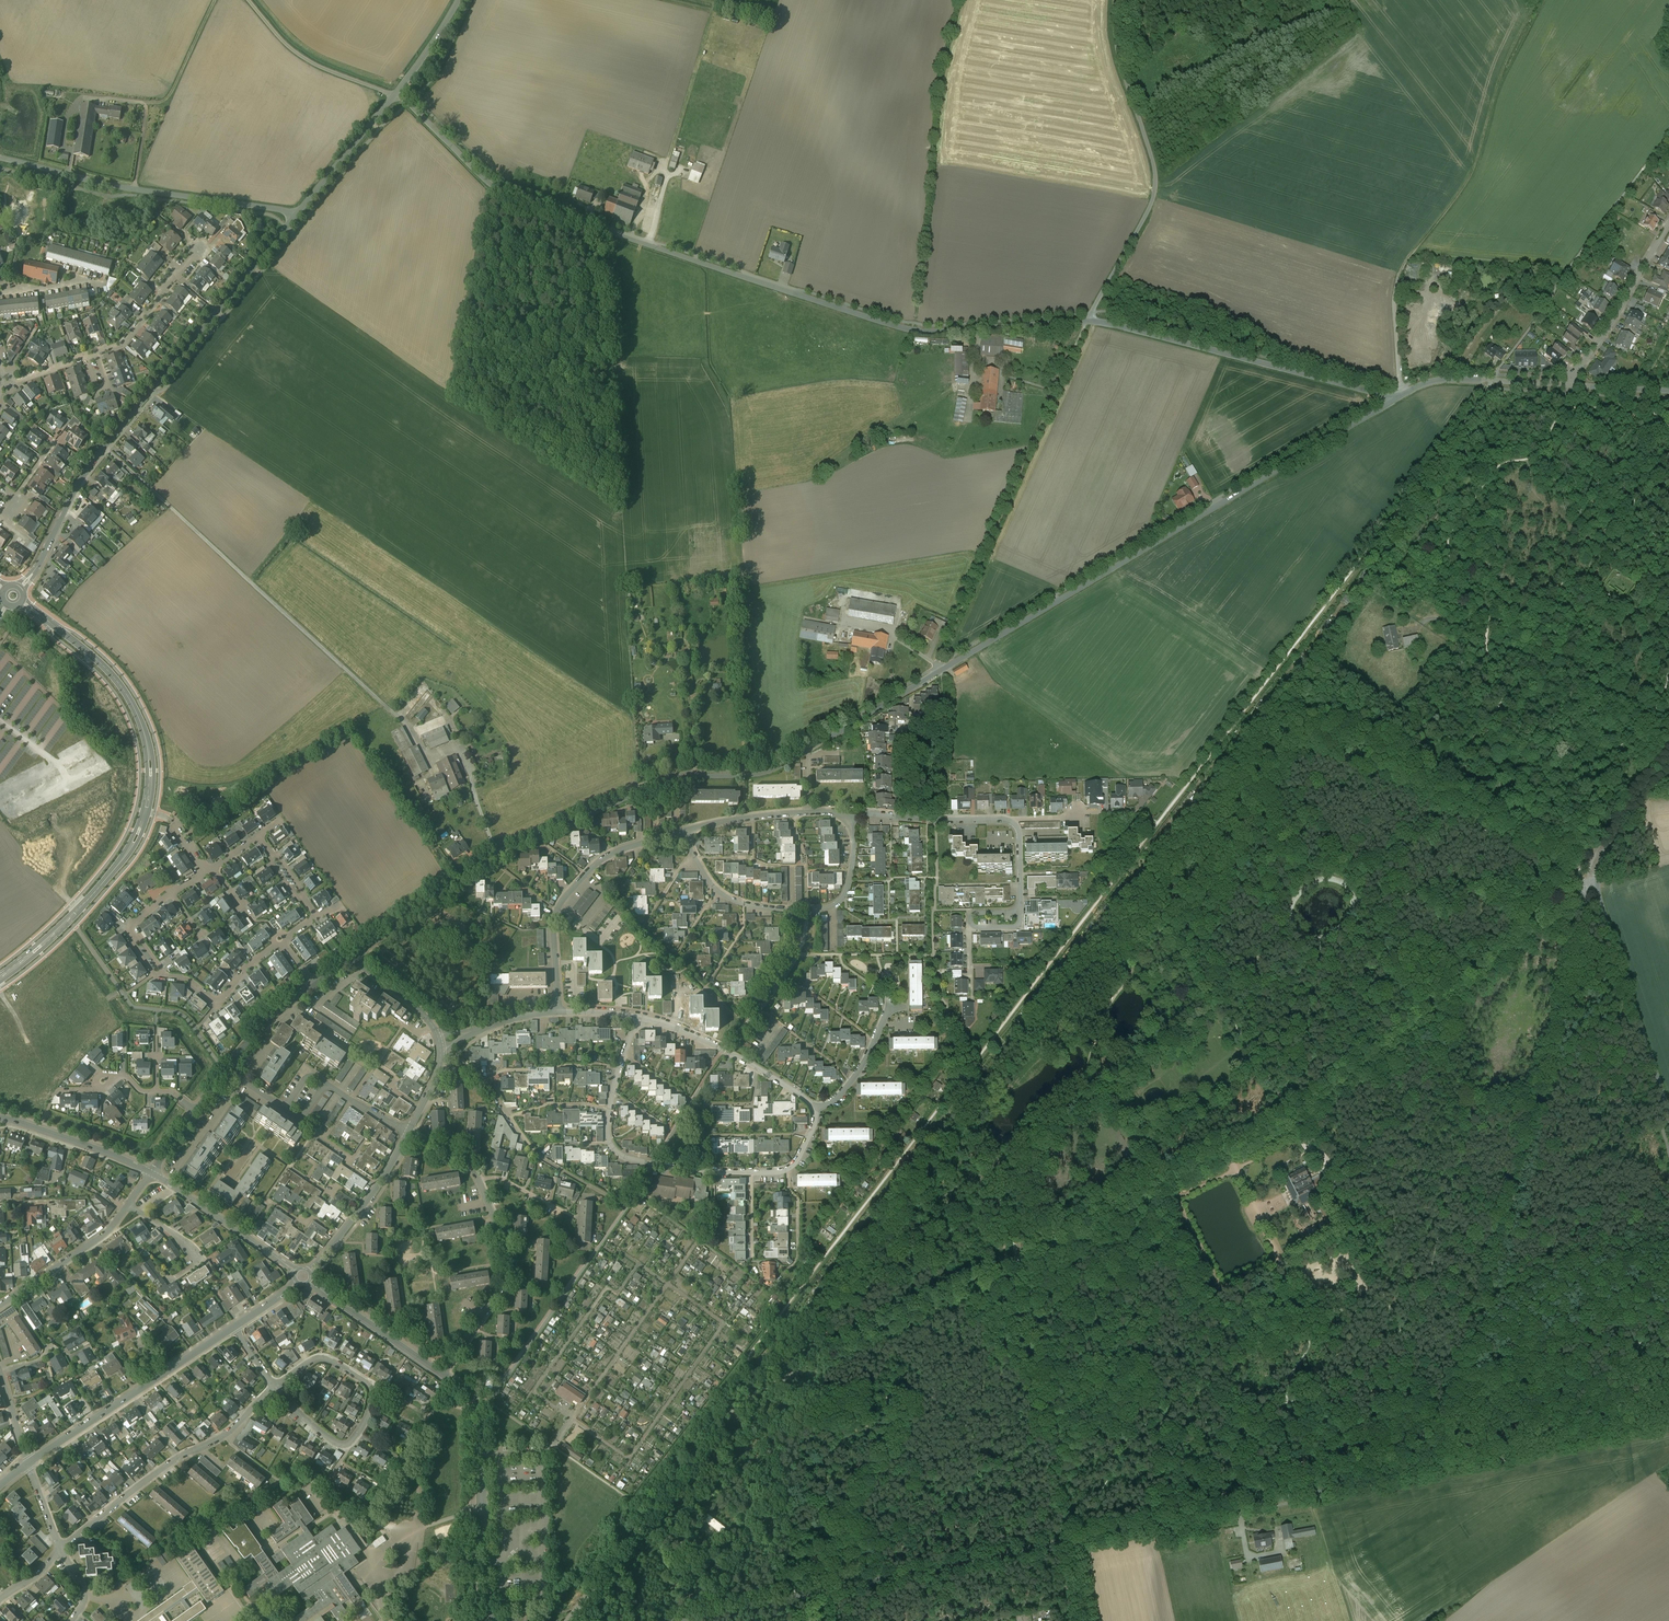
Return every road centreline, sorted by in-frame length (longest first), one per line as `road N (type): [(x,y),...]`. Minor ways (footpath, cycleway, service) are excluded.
road 1 (unclassified): [(568,1620),(734,1408),(1293,1118),(1572,899),(1597,894)]
road 2 (unclassified): [(395,96),(496,189),(810,300),(917,332),(1088,320)]
road 3 (tertiary): [(1668,1421),(1072,1541)]
road 4 (unclassified): [(973,650),(1394,400)]
road 5 (tertiary): [(21,587),(105,447),(295,216)]
road 6 (track): [(431,758),(399,715),(105,447)]
road 7 (tertiary): [(1072,1541),(677,1620)]
road 8 (residential): [(360,958),(499,856),(664,781),(696,776)]
road 9 (track): [(937,664),(1088,320)]
road 10 (unclassified): [(1088,320),(1157,181),(1115,45),(1114,0)]
road 11 (unclassified): [(1088,320),(1394,400)]
road 12 (residential): [(444,1373),(498,1295),(508,1262),(473,1170),(409,1132)]
road 13 (residential): [(0,157),(295,216)]
road 14 (track): [(1467,1377),(1542,1096)]
road 15 (residential): [(684,831),(707,877),(729,898),(807,910),(831,906),(847,890),(855,850),(848,819)]
road 16 (residential): [(63,1548),(173,1460),(222,1437),(274,1386)]
road 17 (tertiary): [(147,812),(150,745),(130,698),(24,601)]
road 18 (tertiary): [(494,1618),(482,1416),(473,1396),(444,1373)]
road 19 (residential): [(278,945),(218,1001),(186,979),(157,973),(131,929),(171,892)]
road 20 (residential): [(815,1110),(807,1147),(795,1166),(774,1172),(653,1164),(611,1144)]
road 21 (residential): [(234,1328),(29,1463)]
road 22 (unclassified): [(1668,1117),(1597,894)]
road 23 (residential): [(274,1386),(322,1358),(368,1383),(368,1413),(347,1444),(304,1417)]
road 24 (residential): [(638,1017),(758,1067),(815,1110)]
road 25 (residential): [(808,750),(973,650)]
road 26 (track): [(1542,1096),(1588,921)]
road 27 (unclassified): [(248,0),(310,61),(395,96)]
road 28 (residential): [(1575,373),(1668,224)]
road 29 (tertiary): [(296,1271),(151,1173)]
road 30 (residential): [(409,1132),(309,1271)]
road 31 (tertiary): [(444,1373),(310,1280)]
road 32 (residential): [(128,1206),(105,1234),(0,1305)]
road 33 (tertiary): [(151,1173),(0,1118)]
road 34 (unclassified): [(1394,400),(1458,379),(1548,384)]
road 35 (tertiary): [(295,216),(395,96)]
road 36 (residential): [(684,831),(613,852),(556,911)]
road 37 (unclassified): [(1597,894),(1596,878),(1617,833),(1668,762)]
road 38 (track): [(932,821),(944,728),(941,670)]
road 39 (residential): [(96,353),(119,345),(202,249)]
road 40 (residential): [(1140,811),(1001,819)]
road 41 (residential): [(688,641),(696,776)]
road 42 (track): [(1430,294),(1397,294),(1405,393)]
road 43 (residential): [(611,1144),(607,1122),(638,1017)]
road 44 (residential): [(889,1009),(867,1060),(815,1110)]
road 45 (residential): [(809,812),(684,831)]

